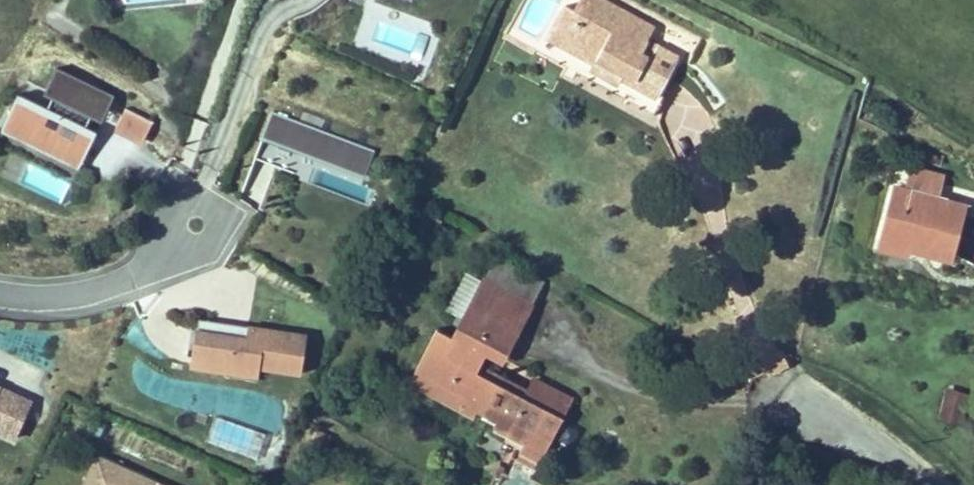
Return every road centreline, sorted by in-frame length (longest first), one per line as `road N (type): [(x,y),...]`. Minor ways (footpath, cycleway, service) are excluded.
road 1 (residential): [(0,293),(47,298),(130,281),(177,250),(193,227)]
road 2 (residential): [(937,484),(897,454),(789,402)]

